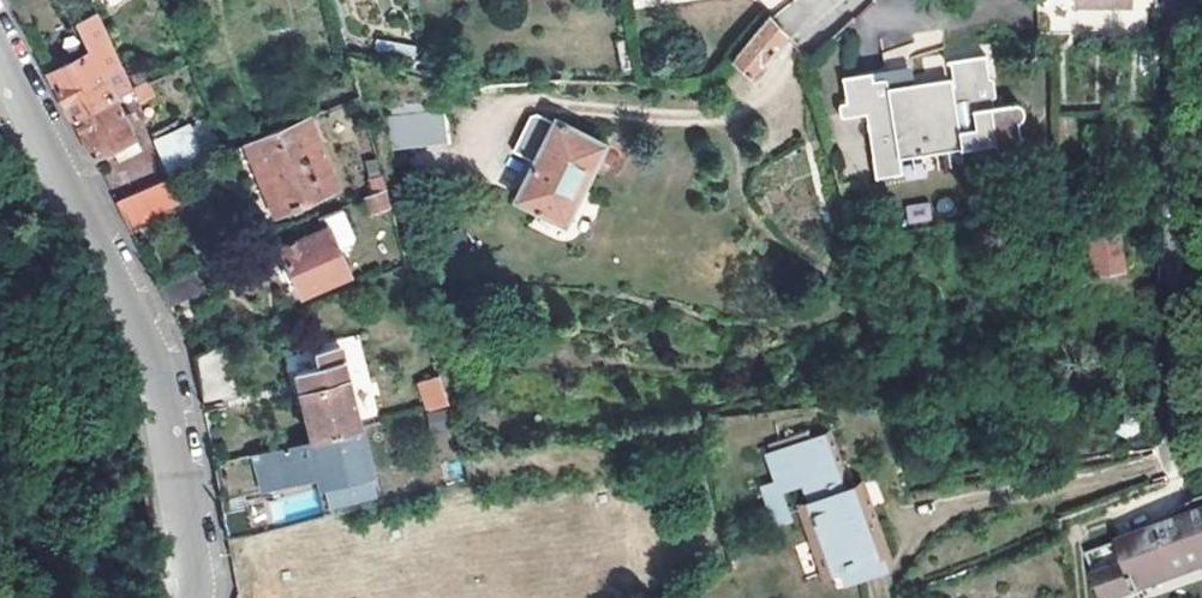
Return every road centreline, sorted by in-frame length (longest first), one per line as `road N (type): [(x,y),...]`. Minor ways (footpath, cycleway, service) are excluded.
road 1 (residential): [(0,59),(146,359),(195,565),(195,597)]
road 2 (residential): [(1175,477),(1172,0)]

